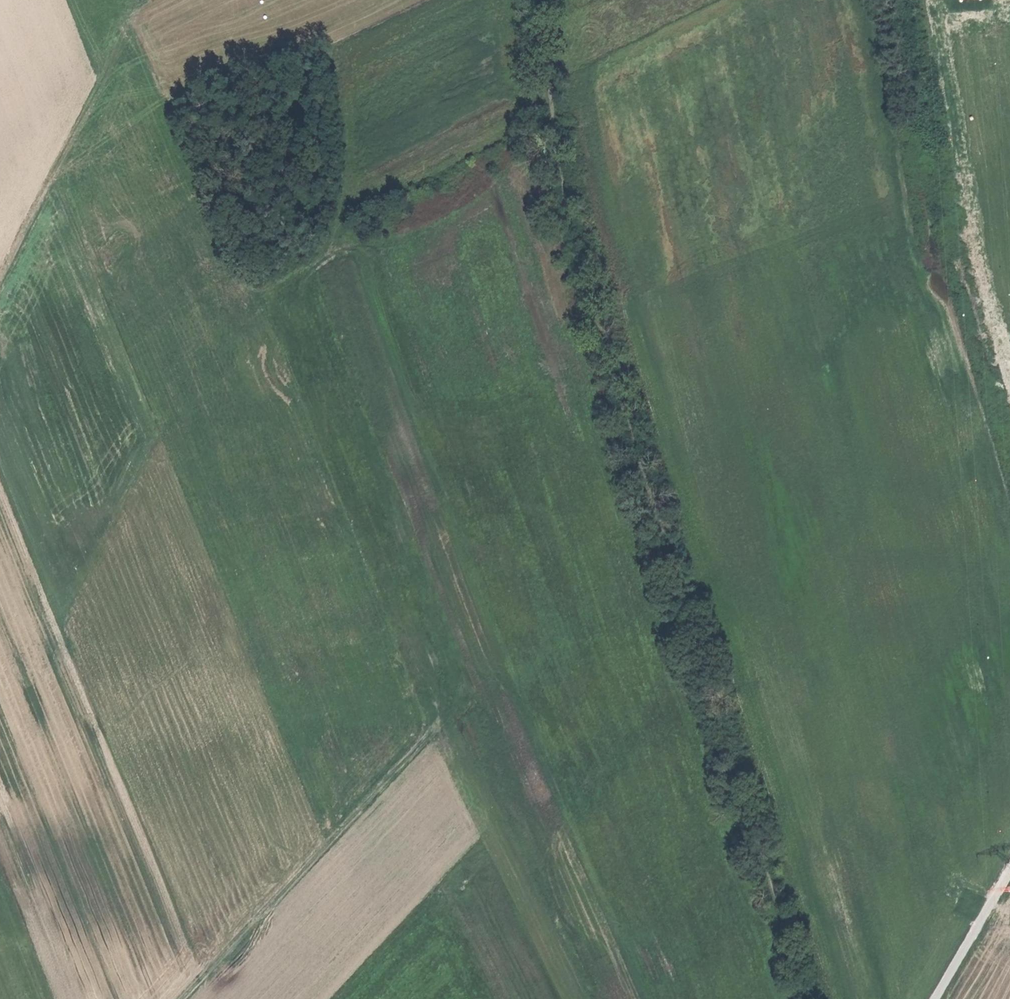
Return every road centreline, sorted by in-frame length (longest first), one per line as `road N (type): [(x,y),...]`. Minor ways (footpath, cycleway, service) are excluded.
road 1 (track): [(539,0),(569,212),(806,998)]
road 2 (track): [(179,998),(428,734)]
road 3 (track): [(0,279),(143,0)]
road 4 (track): [(1009,880),(938,998)]

